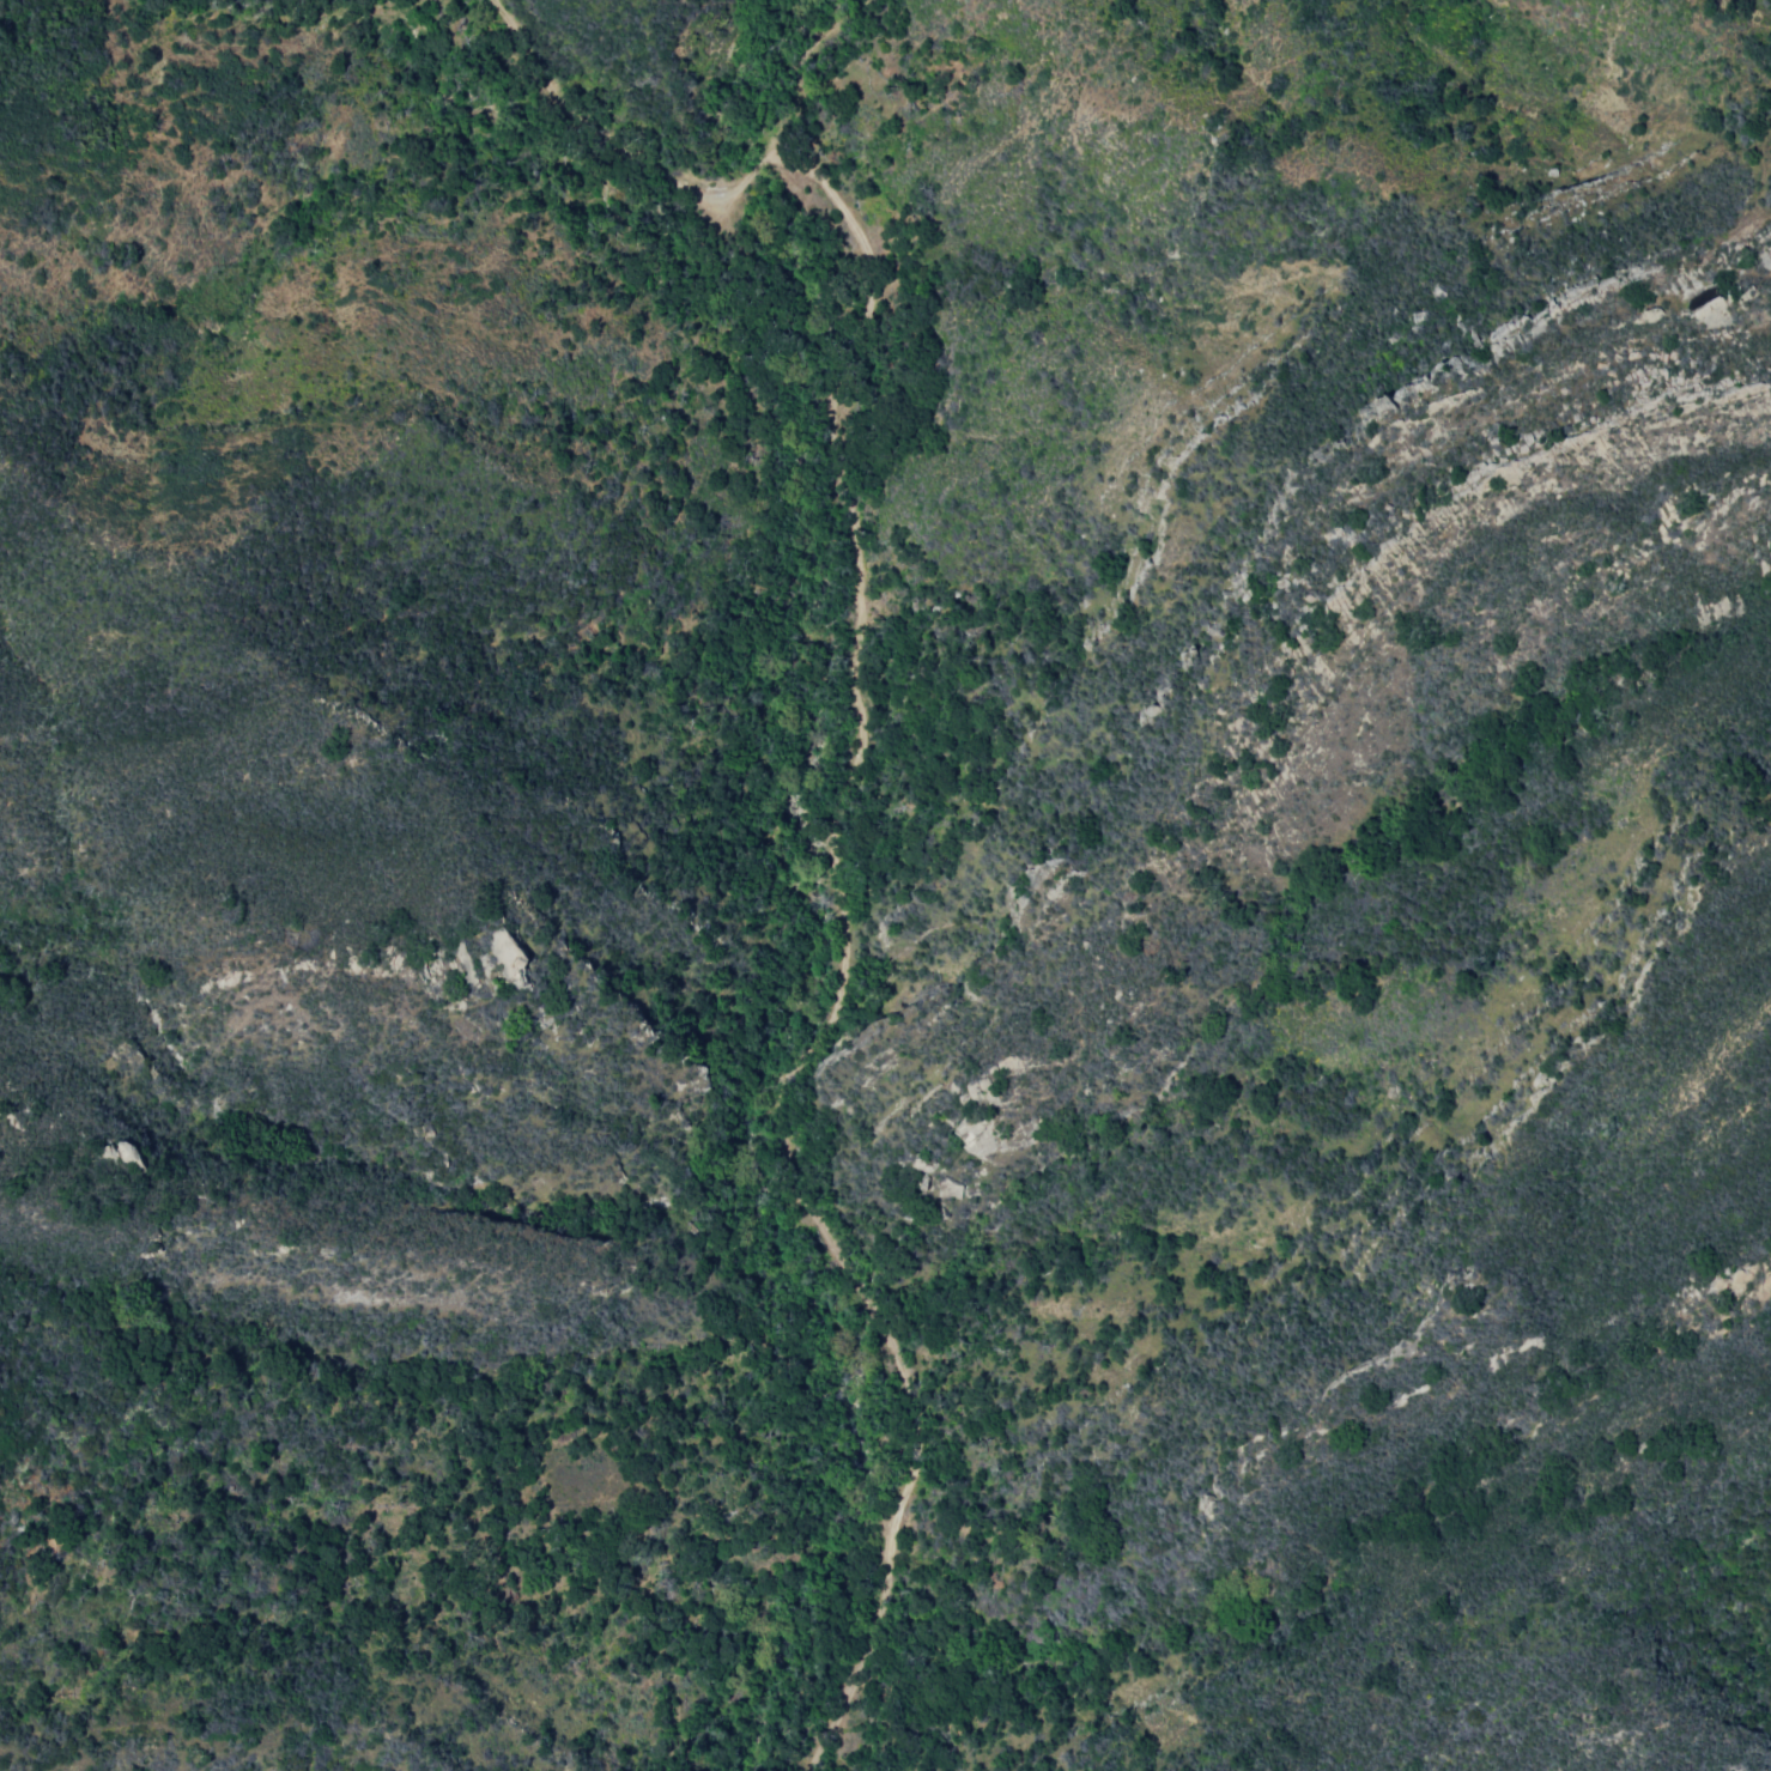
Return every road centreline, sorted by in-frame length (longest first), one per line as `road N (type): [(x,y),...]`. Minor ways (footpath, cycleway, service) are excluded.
road 1 (track): [(833,201),(866,249),(854,325),(831,382),(830,429),(860,566),(850,765),(837,853),(837,994),(799,1081),(793,1135),(823,1254),(850,1294),(915,1442),(910,1476),(875,1553),(838,1674),(845,1770)]
road 2 (track): [(498,0),(604,144),(677,192),(718,195),(765,165),(833,201)]
road 3 (track): [(858,0),(786,61),(771,99),(833,201)]

